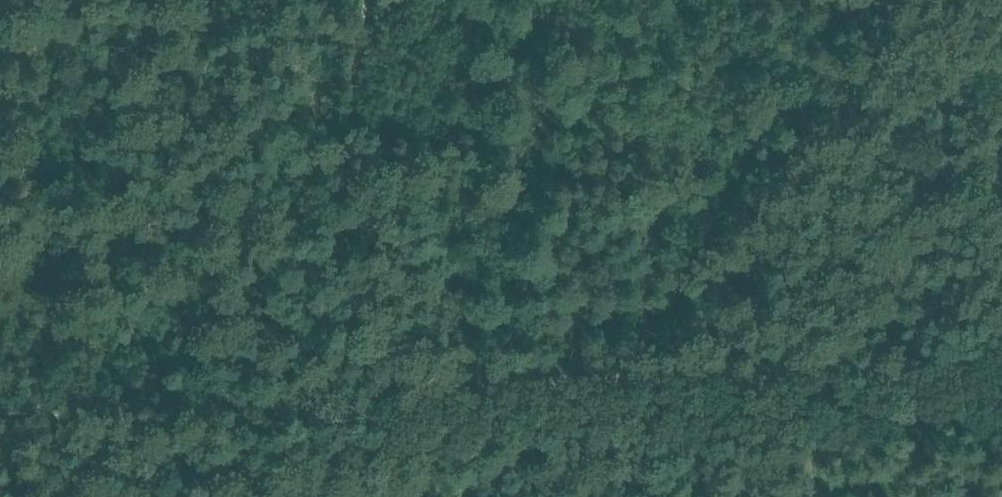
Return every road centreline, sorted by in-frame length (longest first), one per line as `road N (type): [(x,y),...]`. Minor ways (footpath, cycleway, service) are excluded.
road 1 (track): [(301,392),(47,392)]
road 2 (track): [(773,378),(527,391)]
road 3 (track): [(1001,369),(773,378)]
road 4 (track): [(527,391),(301,392)]

